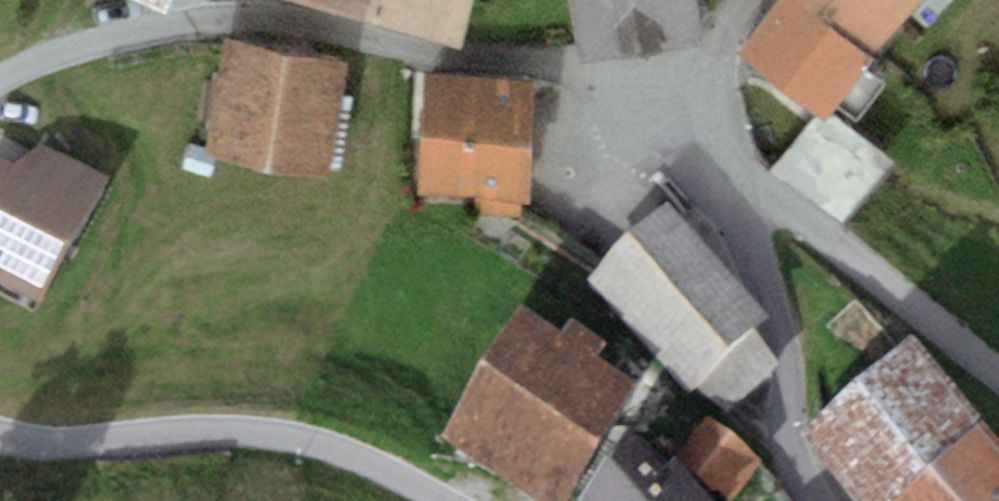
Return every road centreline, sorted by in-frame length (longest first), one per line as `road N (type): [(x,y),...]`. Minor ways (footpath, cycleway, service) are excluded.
road 1 (track): [(712,79),(419,55),(300,26),(122,37),(0,77)]
road 2 (track): [(442,500),(342,450),(237,431),(0,441)]
road 3 (residential): [(728,164),(793,376),(795,459),(814,500)]
road 4 (residential): [(998,376),(728,164)]
road 5 (residential): [(745,0),(728,19),(712,79),(728,164)]

